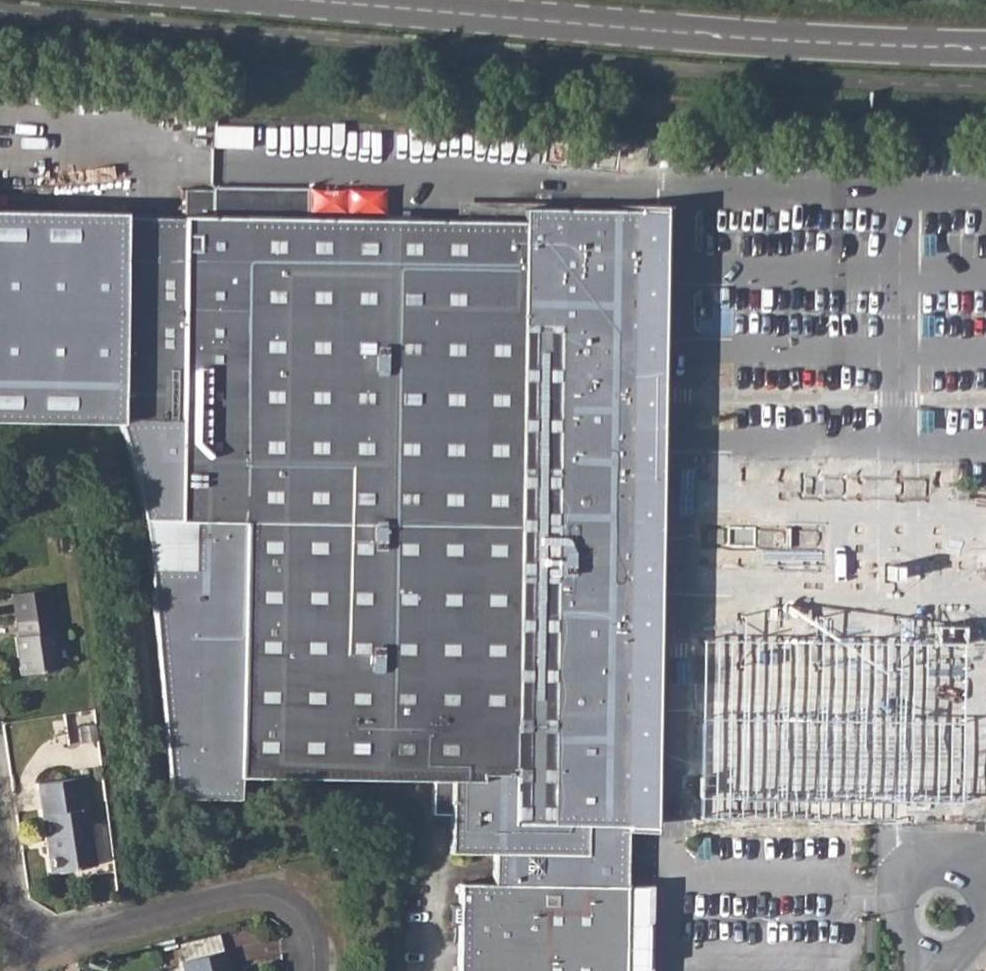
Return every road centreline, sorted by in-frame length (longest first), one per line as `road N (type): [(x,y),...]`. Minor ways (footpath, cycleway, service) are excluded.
road 1 (tertiary): [(985,49),(864,46),(308,0)]
road 2 (residential): [(319,970),(318,921),(276,890),(18,957)]
road 3 (residential): [(982,901),(955,875),(929,876),(911,889),(902,909),(906,934),(937,956)]

